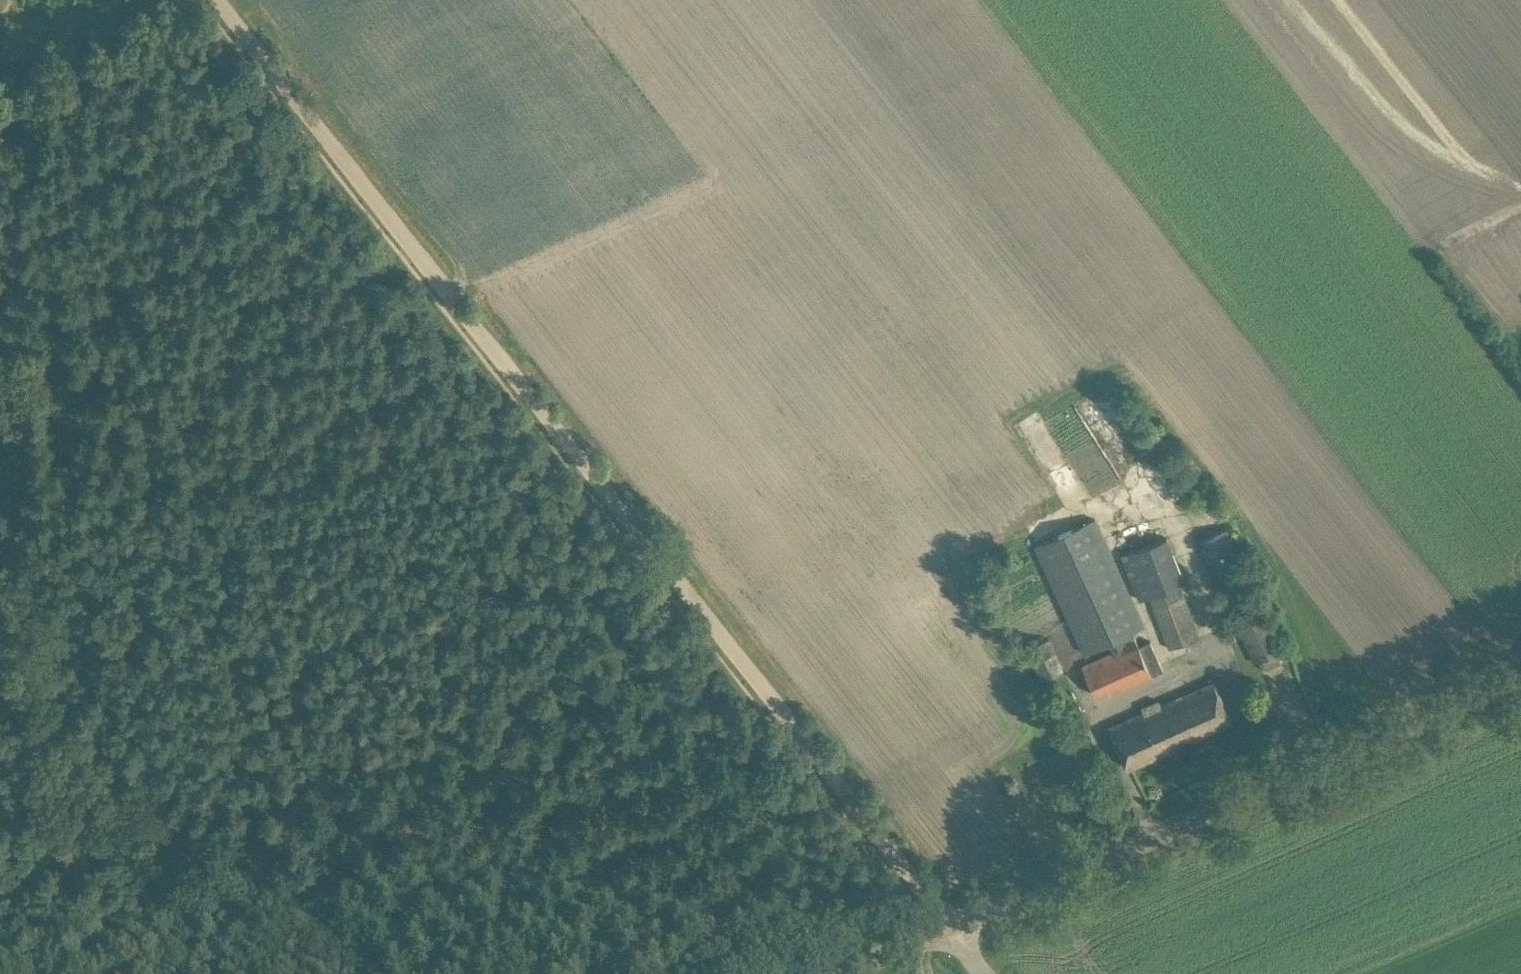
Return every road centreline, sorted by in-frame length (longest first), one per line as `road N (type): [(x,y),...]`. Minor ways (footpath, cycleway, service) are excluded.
road 1 (track): [(229,0),(952,913),(950,926)]
road 2 (unclassified): [(951,928),(1520,676)]

